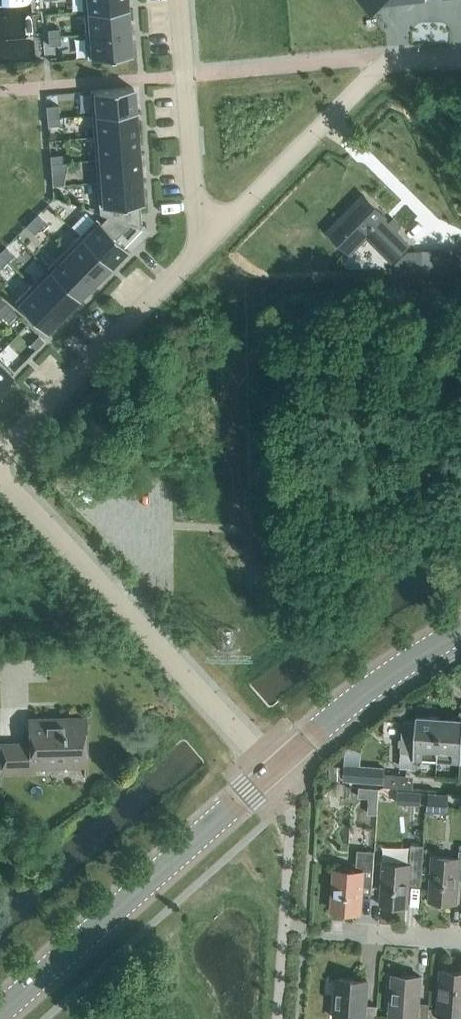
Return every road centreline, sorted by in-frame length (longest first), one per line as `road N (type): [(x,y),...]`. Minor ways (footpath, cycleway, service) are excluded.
road 1 (unclassified): [(273,771),(0,477)]
road 2 (tertiary): [(0,1012),(273,771)]
road 3 (unclassified): [(198,250),(391,56),(460,57)]
road 4 (unclassified): [(0,453),(198,250)]
road 5 (residential): [(178,0),(198,250)]
road 6 (tertiary): [(273,771),(460,633)]
road 7 (residential): [(460,939),(339,931)]

